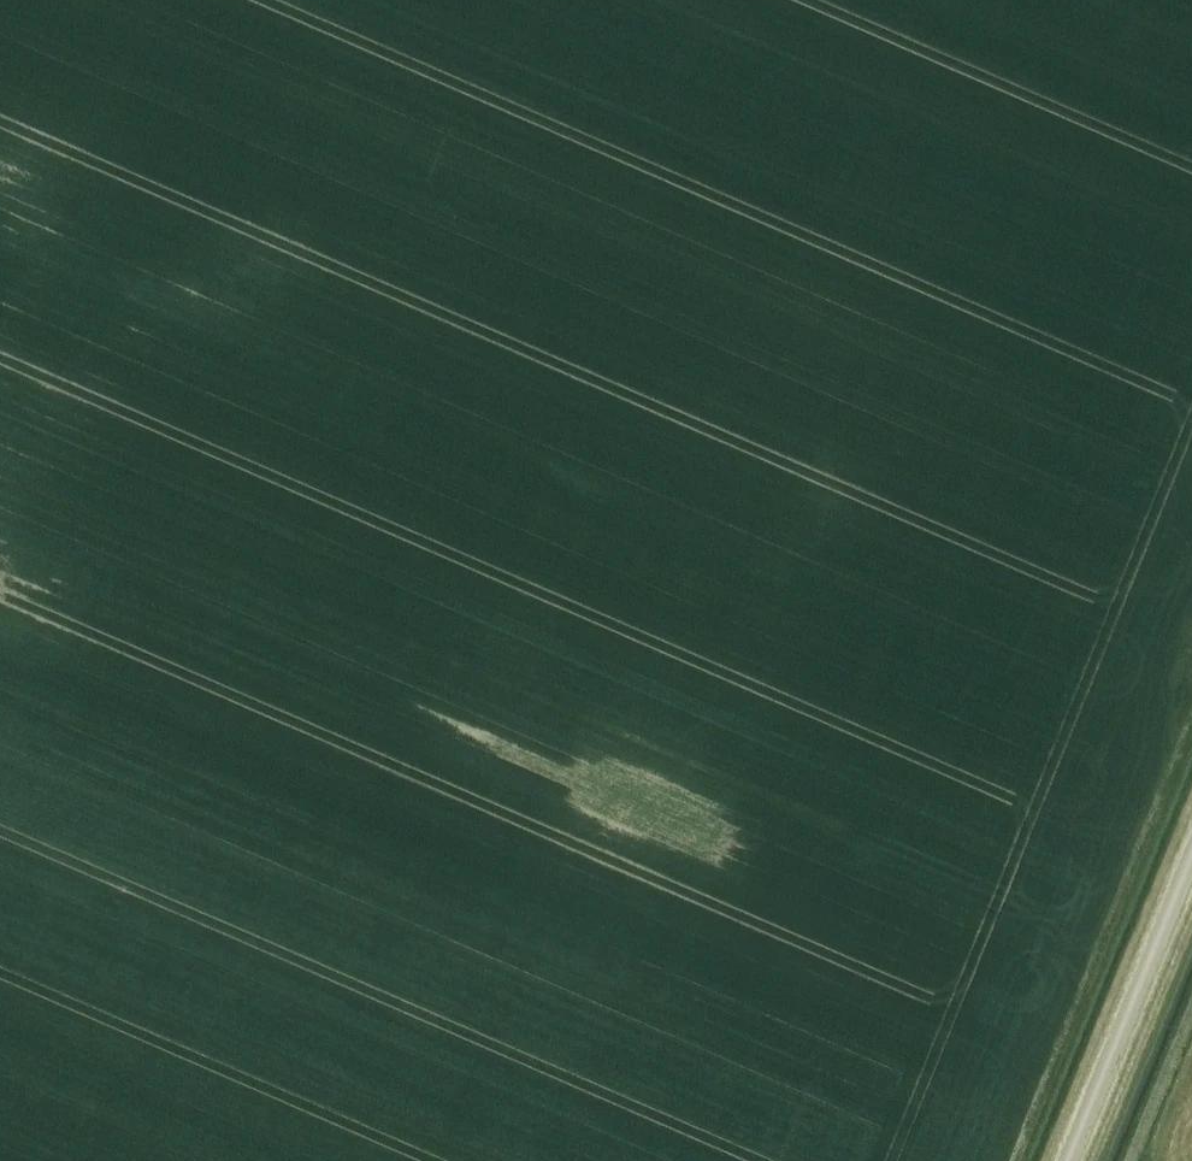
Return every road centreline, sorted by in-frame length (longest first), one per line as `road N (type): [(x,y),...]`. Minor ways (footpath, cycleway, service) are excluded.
road 1 (unclassified): [(1069,1160),(1191,859)]

